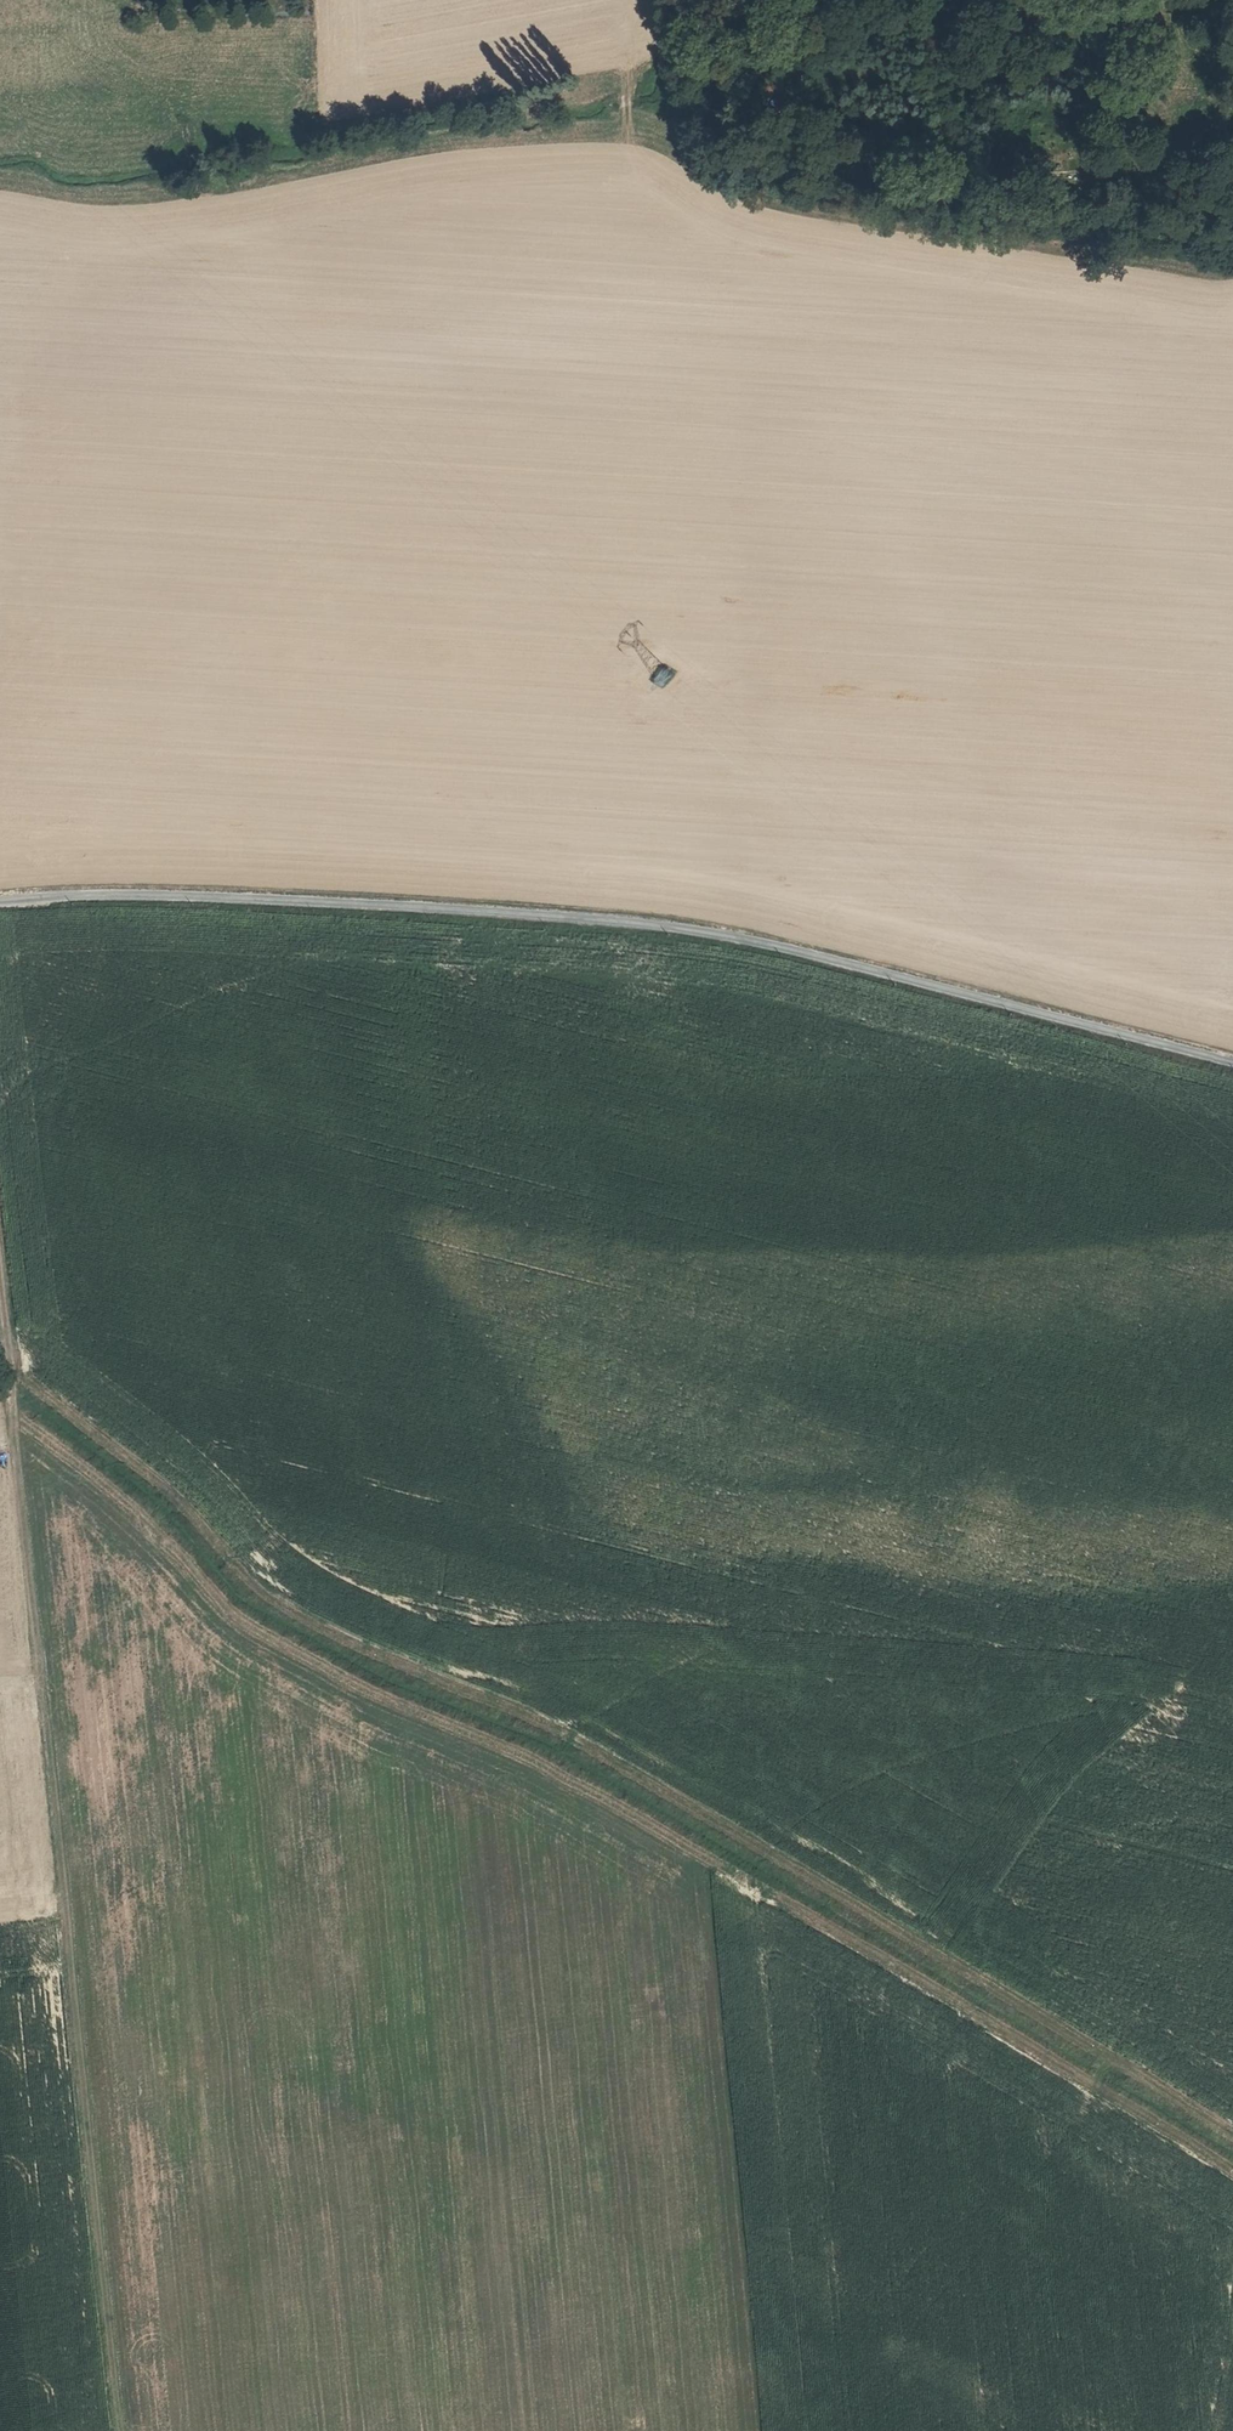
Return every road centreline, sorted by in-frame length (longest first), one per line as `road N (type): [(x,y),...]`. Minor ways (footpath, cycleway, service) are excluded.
road 1 (unclassified): [(1232,1055),(749,935),(671,925),(138,891),(0,898)]
road 2 (track): [(0,1325),(80,2016)]

